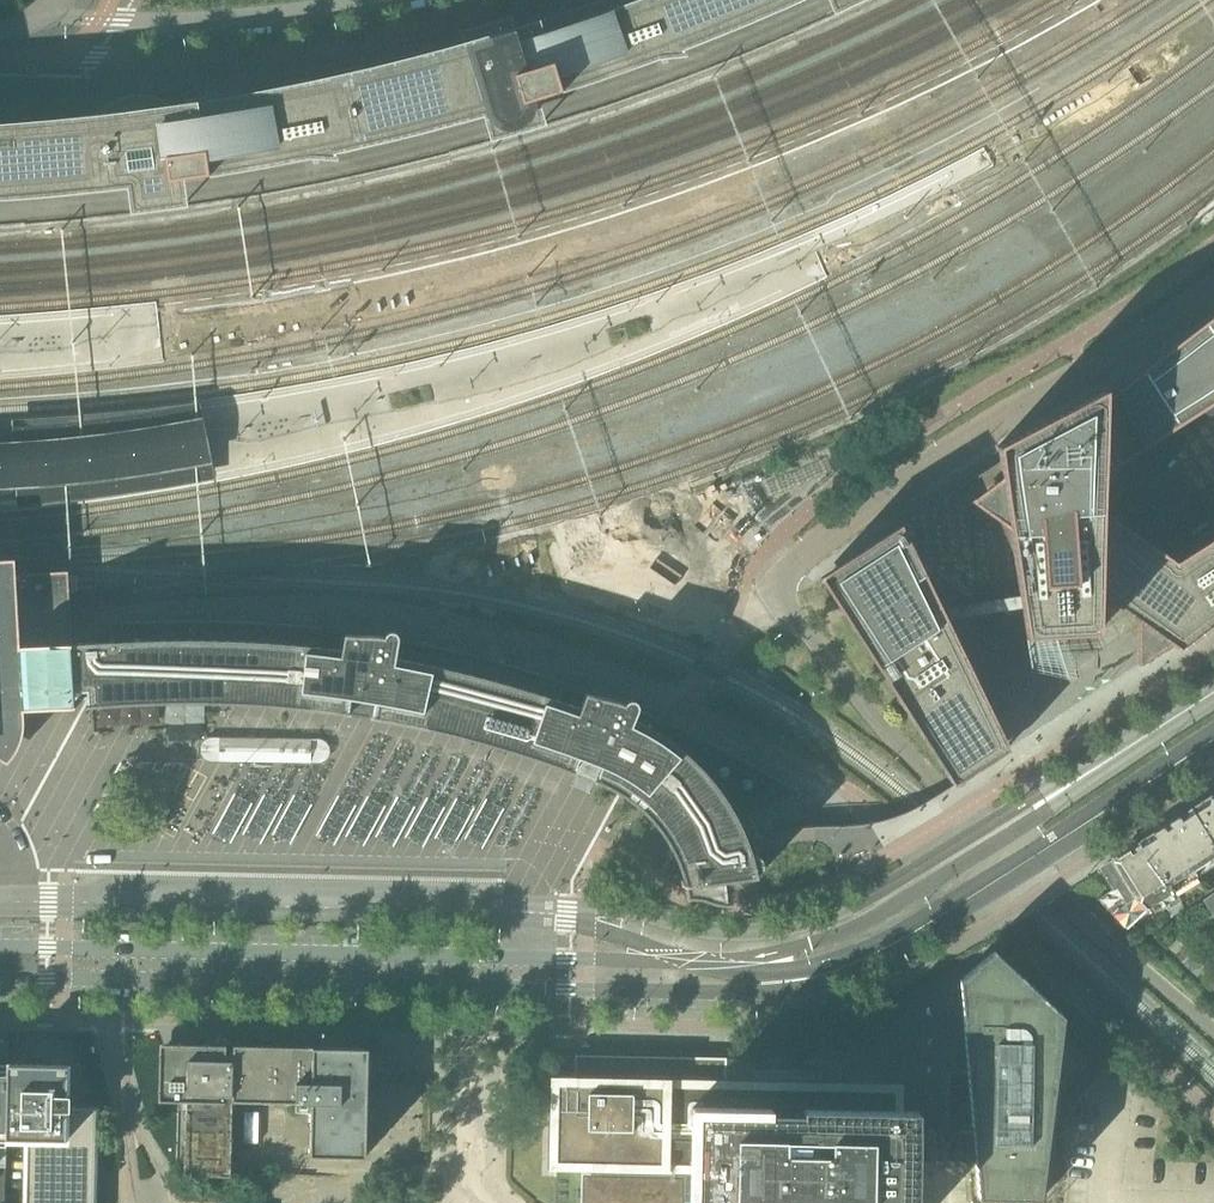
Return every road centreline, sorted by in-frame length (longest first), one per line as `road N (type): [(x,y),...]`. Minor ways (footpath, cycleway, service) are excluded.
road 1 (secondary): [(1213,698),(865,923),(762,957),(691,963),(0,948)]
road 2 (secondary): [(0,979),(707,992),(798,982),(873,955),(1212,740)]
road 3 (tertiary): [(1213,284),(886,491),(800,558),(772,593),(880,723),(1213,1034)]
road 4 (residential): [(43,15),(187,20),(370,0)]

